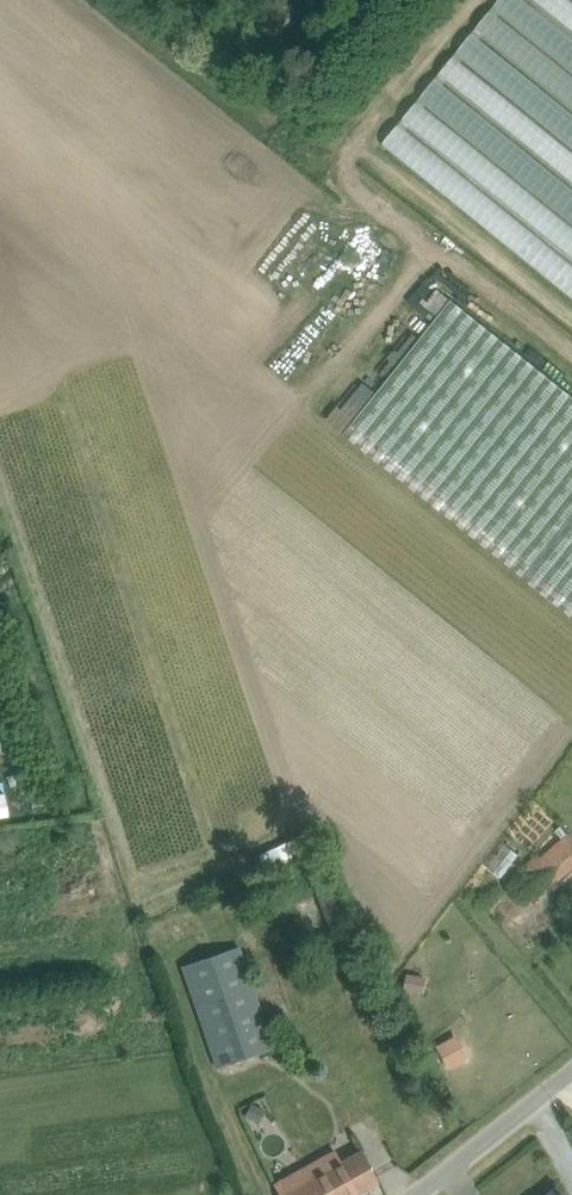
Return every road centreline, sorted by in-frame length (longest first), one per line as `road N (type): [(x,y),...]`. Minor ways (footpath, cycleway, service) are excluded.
road 1 (track): [(571,340),(128,0)]
road 2 (tertiary): [(416,1194),(561,1080)]

